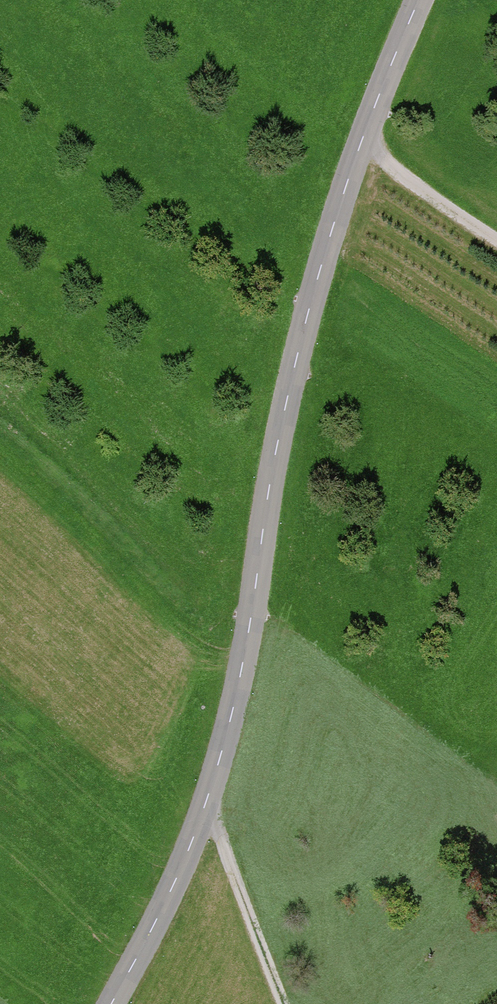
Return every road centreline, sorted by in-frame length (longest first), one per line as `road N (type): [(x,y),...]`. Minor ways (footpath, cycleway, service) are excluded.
road 1 (tertiary): [(110,1003),(168,895),(219,760),(314,298),(367,127),(419,0)]
road 2 (track): [(283,1003),(207,799)]
road 3 (track): [(496,240),(421,189),(367,127)]

